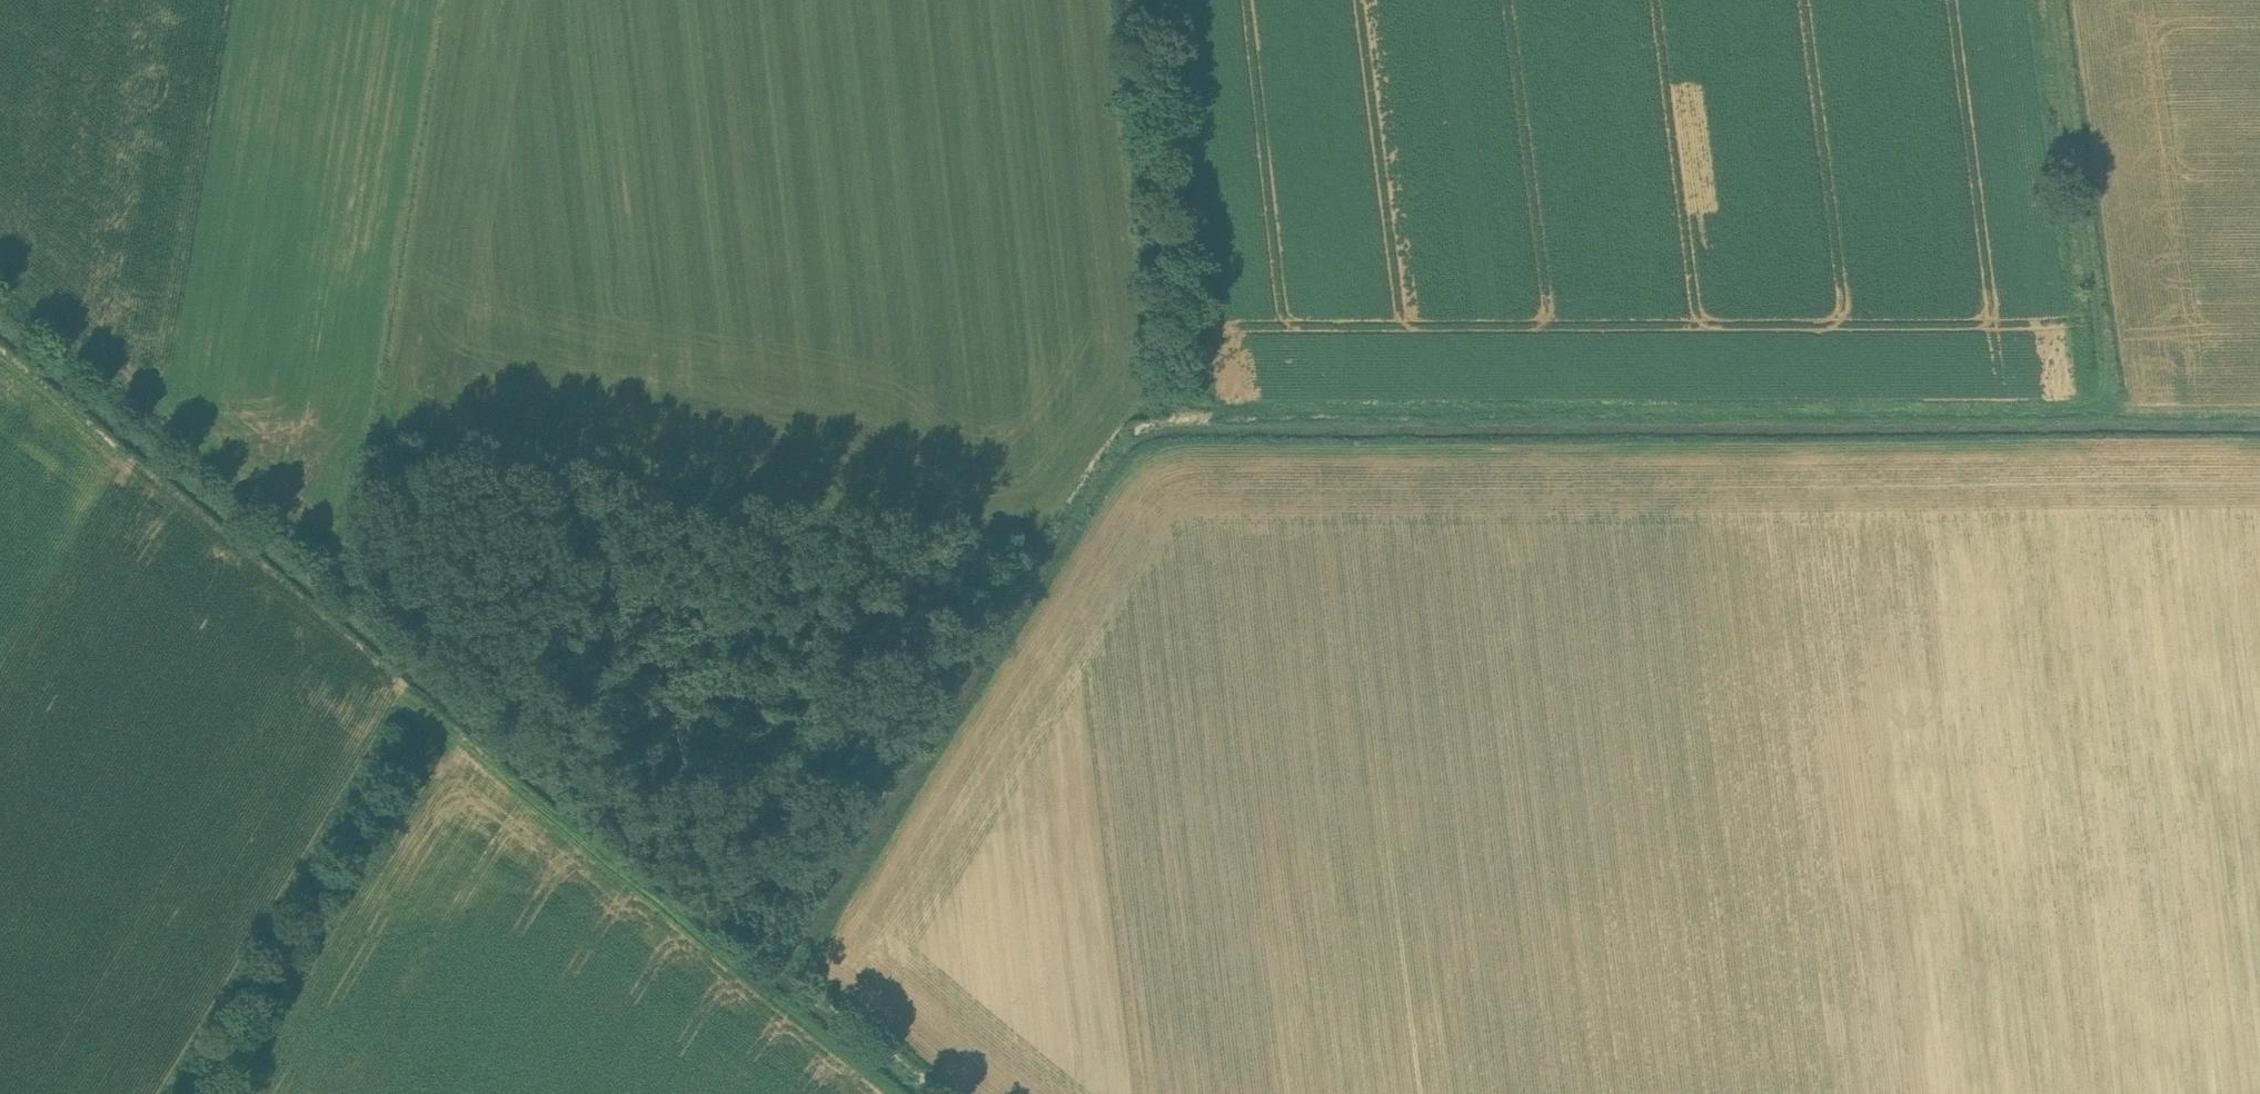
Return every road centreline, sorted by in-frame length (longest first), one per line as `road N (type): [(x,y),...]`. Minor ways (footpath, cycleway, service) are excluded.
road 1 (track): [(2103,384),(2052,0)]
road 2 (track): [(1138,0),(1163,197)]

